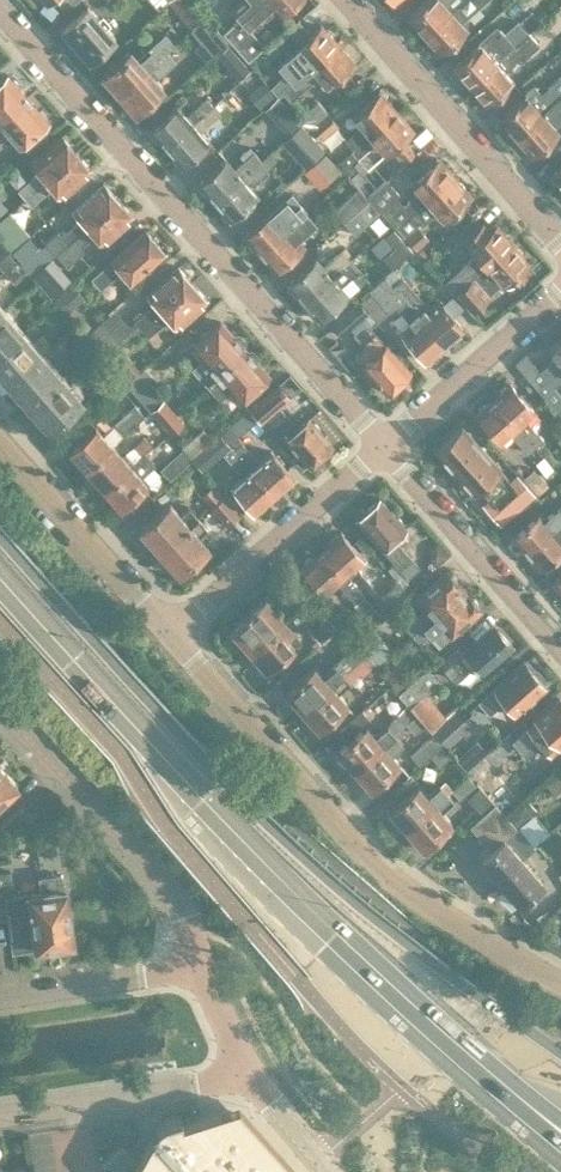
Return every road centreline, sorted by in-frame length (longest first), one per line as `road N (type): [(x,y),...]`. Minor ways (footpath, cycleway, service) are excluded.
road 1 (tertiary): [(560,1053),(310,861),(158,709),(0,532)]
road 2 (primary): [(0,573),(331,927),(538,1114)]
road 3 (residential): [(381,449),(0,14)]
road 4 (residential): [(560,984),(380,871),(166,631)]
road 5 (residential): [(197,968),(188,929),(151,860),(0,701)]
road 6 (residential): [(560,239),(347,0)]
road 7 (residential): [(166,631),(381,449)]
road 8 (residential): [(560,650),(381,449)]
road 9 (residential): [(0,1111),(250,1072)]
road 10 (residential): [(166,631),(0,441)]
road 11 (residential): [(381,449),(560,285)]
road 12 (residential): [(0,995),(197,968)]
road 13 (residential): [(328,1171),(250,1072)]

